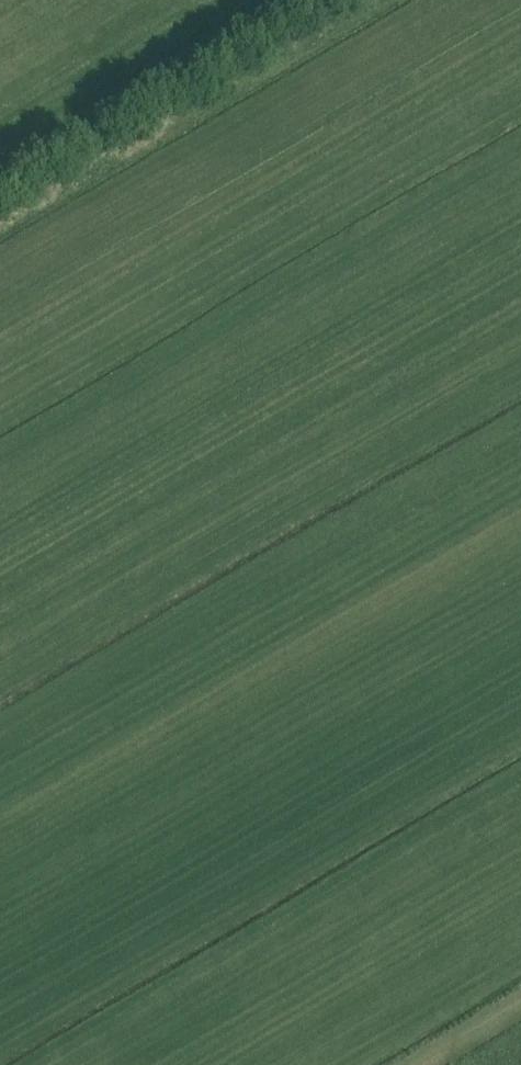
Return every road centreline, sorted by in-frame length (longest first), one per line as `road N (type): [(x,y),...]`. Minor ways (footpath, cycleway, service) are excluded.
road 1 (track): [(0,168),(279,0)]

